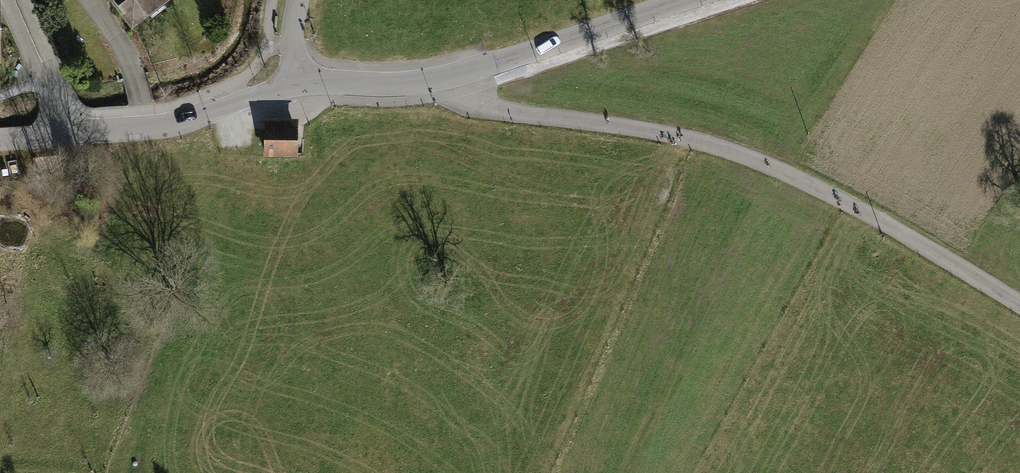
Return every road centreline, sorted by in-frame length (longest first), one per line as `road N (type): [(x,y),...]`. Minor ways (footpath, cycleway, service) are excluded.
road 1 (track): [(445,78),(474,107),(737,152),(1019,304)]
road 2 (residential): [(445,78),(297,84),(169,126),(0,139)]
road 3 (unclassified): [(681,0),(445,78)]

